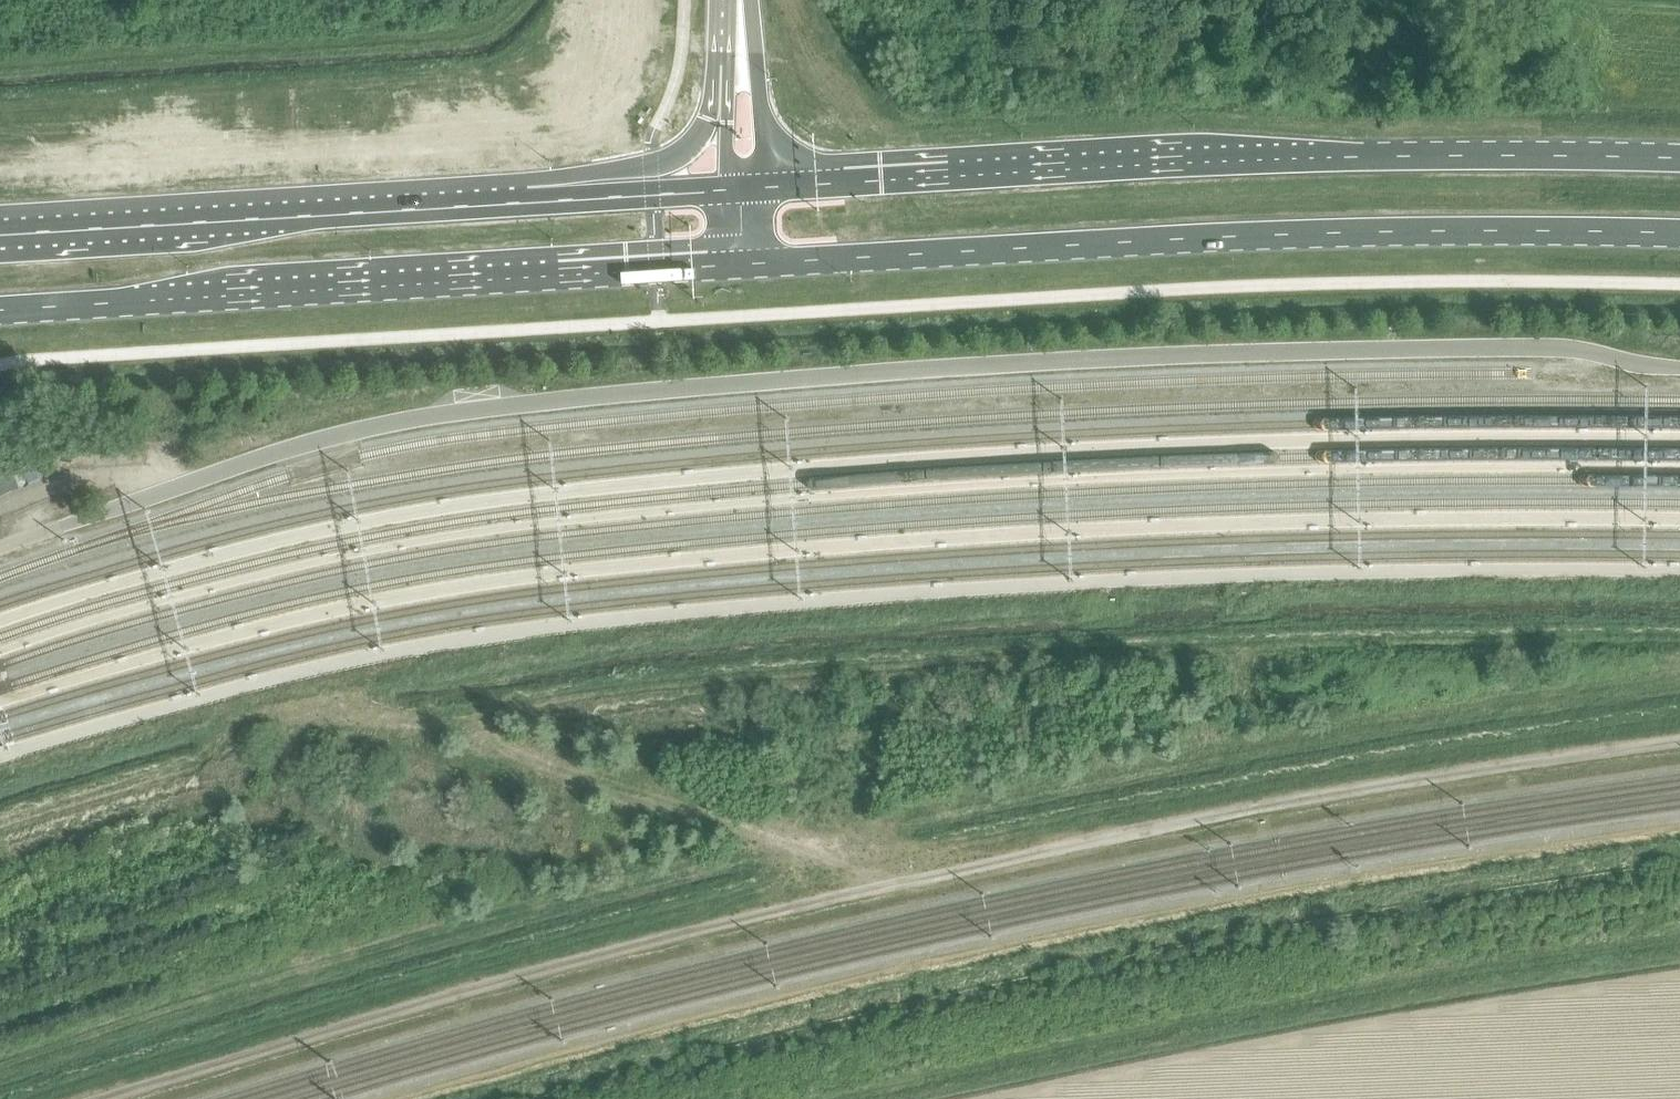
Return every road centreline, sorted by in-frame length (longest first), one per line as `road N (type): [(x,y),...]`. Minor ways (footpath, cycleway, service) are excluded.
road 1 (track): [(107,1098),(682,931),(1183,820),(1679,739)]
road 2 (track): [(477,743),(493,711),(715,680),(1330,643),(1679,638)]
road 3 (primary): [(750,264),(1323,232),(1679,233)]
road 4 (primary): [(1679,159),(1526,153),(764,187)]
road 5 (primary): [(0,310),(750,264)]
road 6 (primary): [(605,189),(0,227)]
road 7 (track): [(357,715),(433,729),(870,876),(912,881)]
road 8 (tertiary): [(764,187),(758,92),(742,23)]
road 9 (primary): [(720,119),(652,176),(605,189)]

